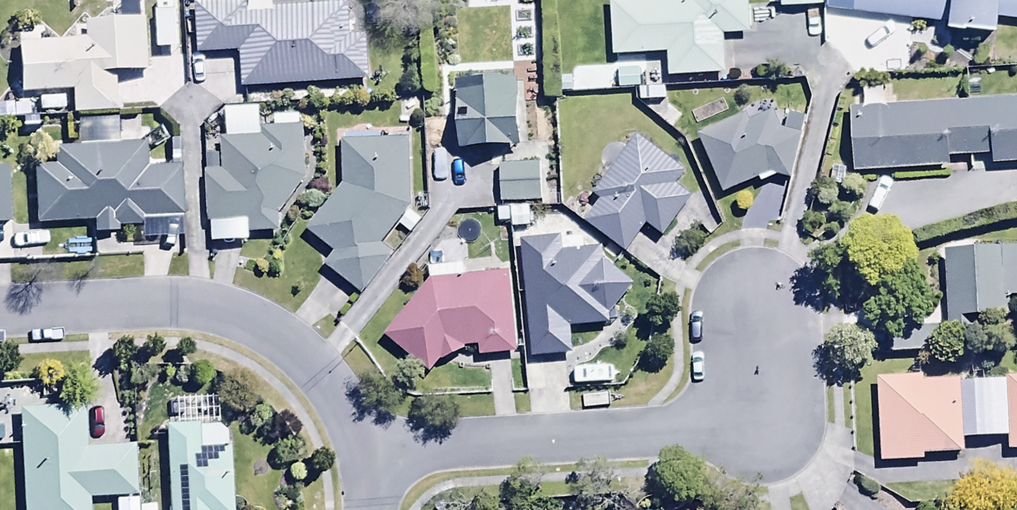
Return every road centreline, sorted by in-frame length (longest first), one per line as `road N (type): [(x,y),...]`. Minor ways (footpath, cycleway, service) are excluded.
road 1 (residential): [(767,289),(773,381),(751,432),(369,461)]
road 2 (residential): [(0,312),(207,303),(271,329),(324,380),(369,461)]

